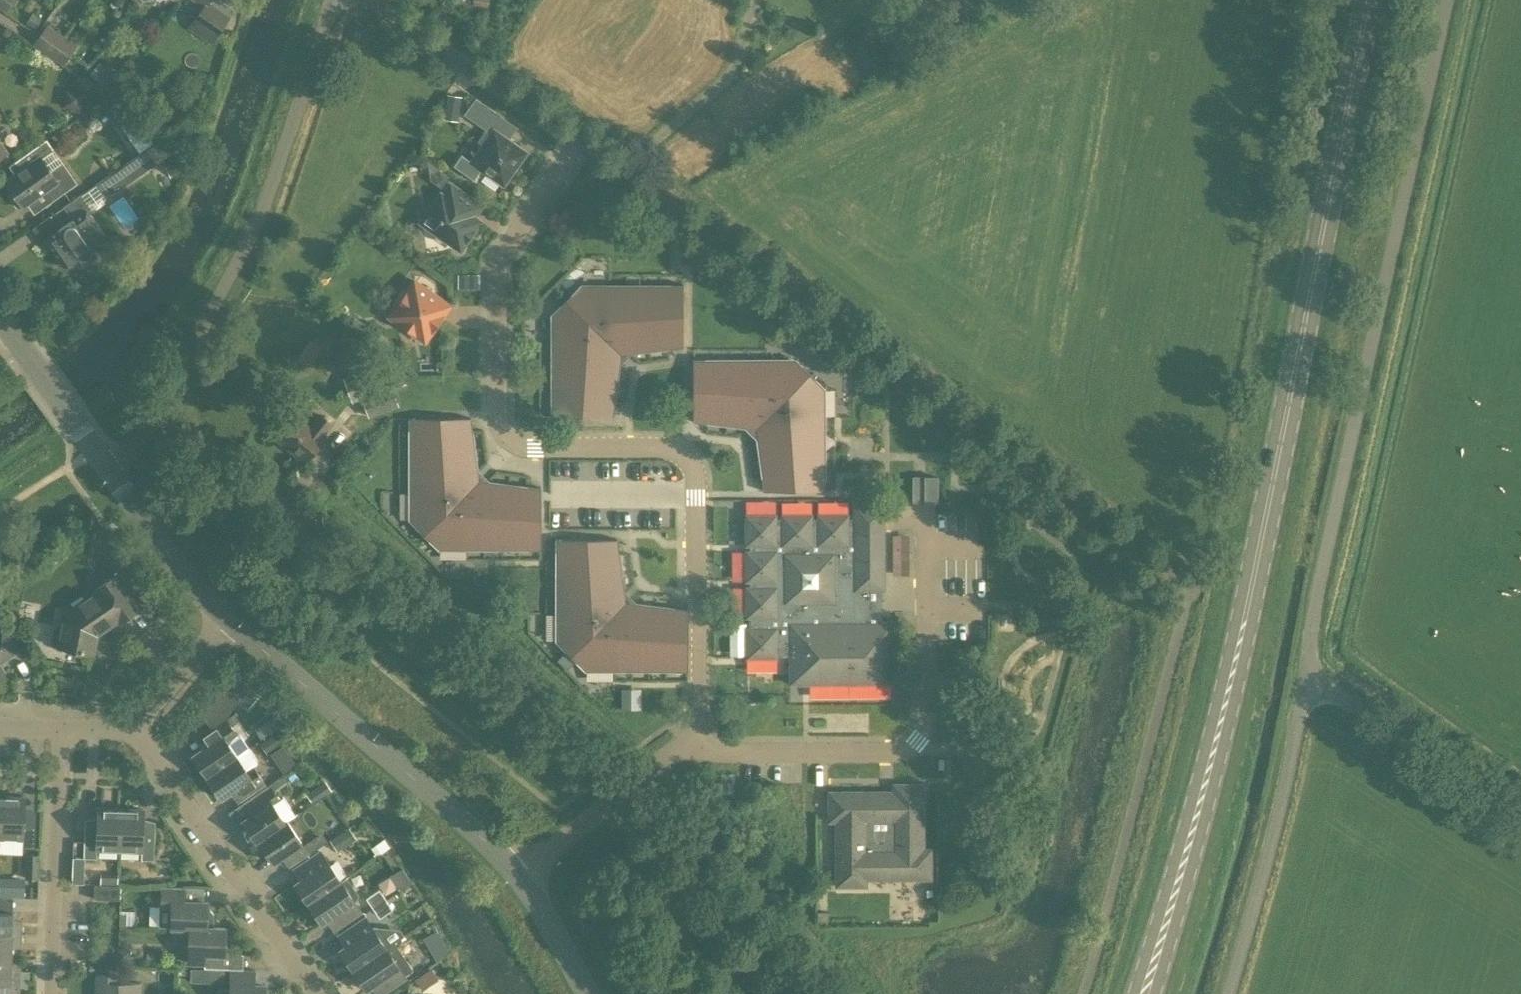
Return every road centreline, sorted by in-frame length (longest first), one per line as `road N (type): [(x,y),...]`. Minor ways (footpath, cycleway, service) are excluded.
road 1 (primary): [(1143,993),(1242,645),(1371,0)]
road 2 (residential): [(700,747),(691,467),(663,449),(520,445),(495,421),(496,263),(579,144)]
road 3 (residential): [(1191,585),(579,144)]
road 4 (unclassified): [(1306,677),(1445,0)]
road 5 (residential): [(620,779),(286,522),(205,455),(178,415)]
road 6 (residential): [(700,747),(888,749),(919,740),(926,717),(926,513),(890,513)]
road 7 (residential): [(178,415),(179,383),(197,332),(249,239),(339,0)]
road 8 (tertiary): [(519,872),(229,619)]
road 9 (unclassified): [(1230,993),(1306,677)]
road 10 (residential): [(318,993),(135,730)]
road 11 (residential): [(802,993),(620,779)]
road 12 (residential): [(51,993),(61,726)]
road 13 (residential): [(579,144),(368,0)]
road 14 (unclassified): [(1520,801),(1306,677)]
road 15 (tertiary): [(229,619),(105,464)]
road 16 (tertiary): [(105,464),(0,324)]
road 17 (residential): [(135,730),(229,619)]
road 18 (tertiary): [(588,993),(519,872)]
road 19 (residential): [(519,872),(620,779)]

